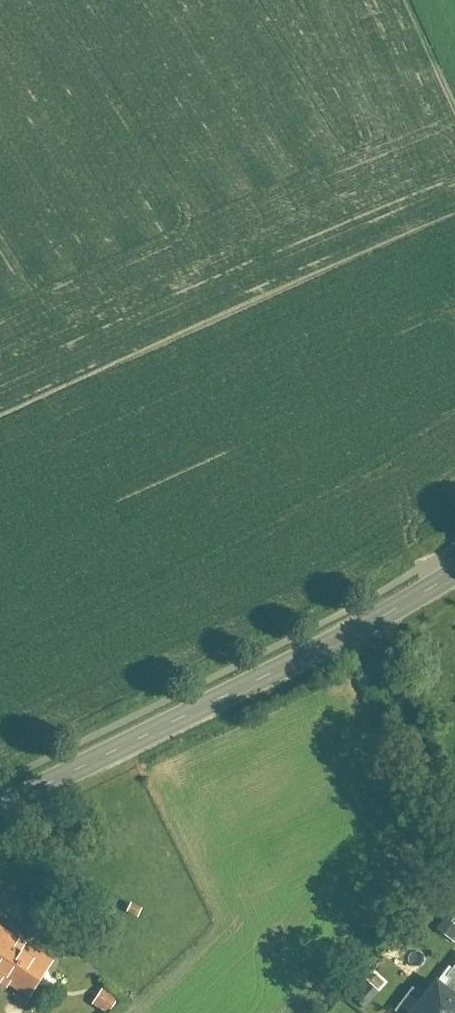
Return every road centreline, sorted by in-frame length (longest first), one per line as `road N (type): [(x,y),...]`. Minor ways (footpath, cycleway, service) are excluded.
road 1 (tertiary): [(0,811),(383,619),(454,573)]

